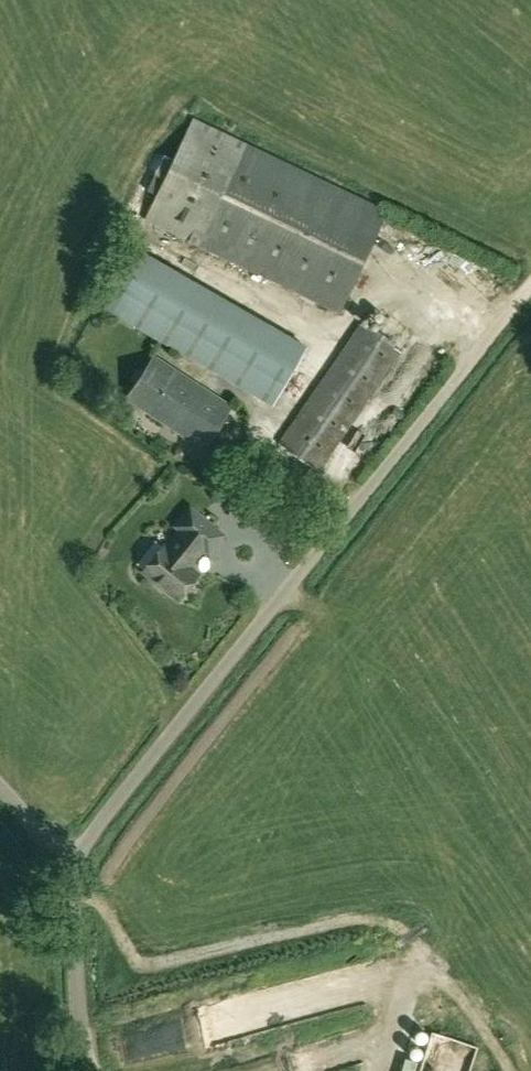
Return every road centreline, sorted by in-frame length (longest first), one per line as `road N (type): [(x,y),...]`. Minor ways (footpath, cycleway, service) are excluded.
road 1 (unclassified): [(65,872),(519,301)]
road 2 (unclassified): [(87,1070),(75,899),(65,872)]

